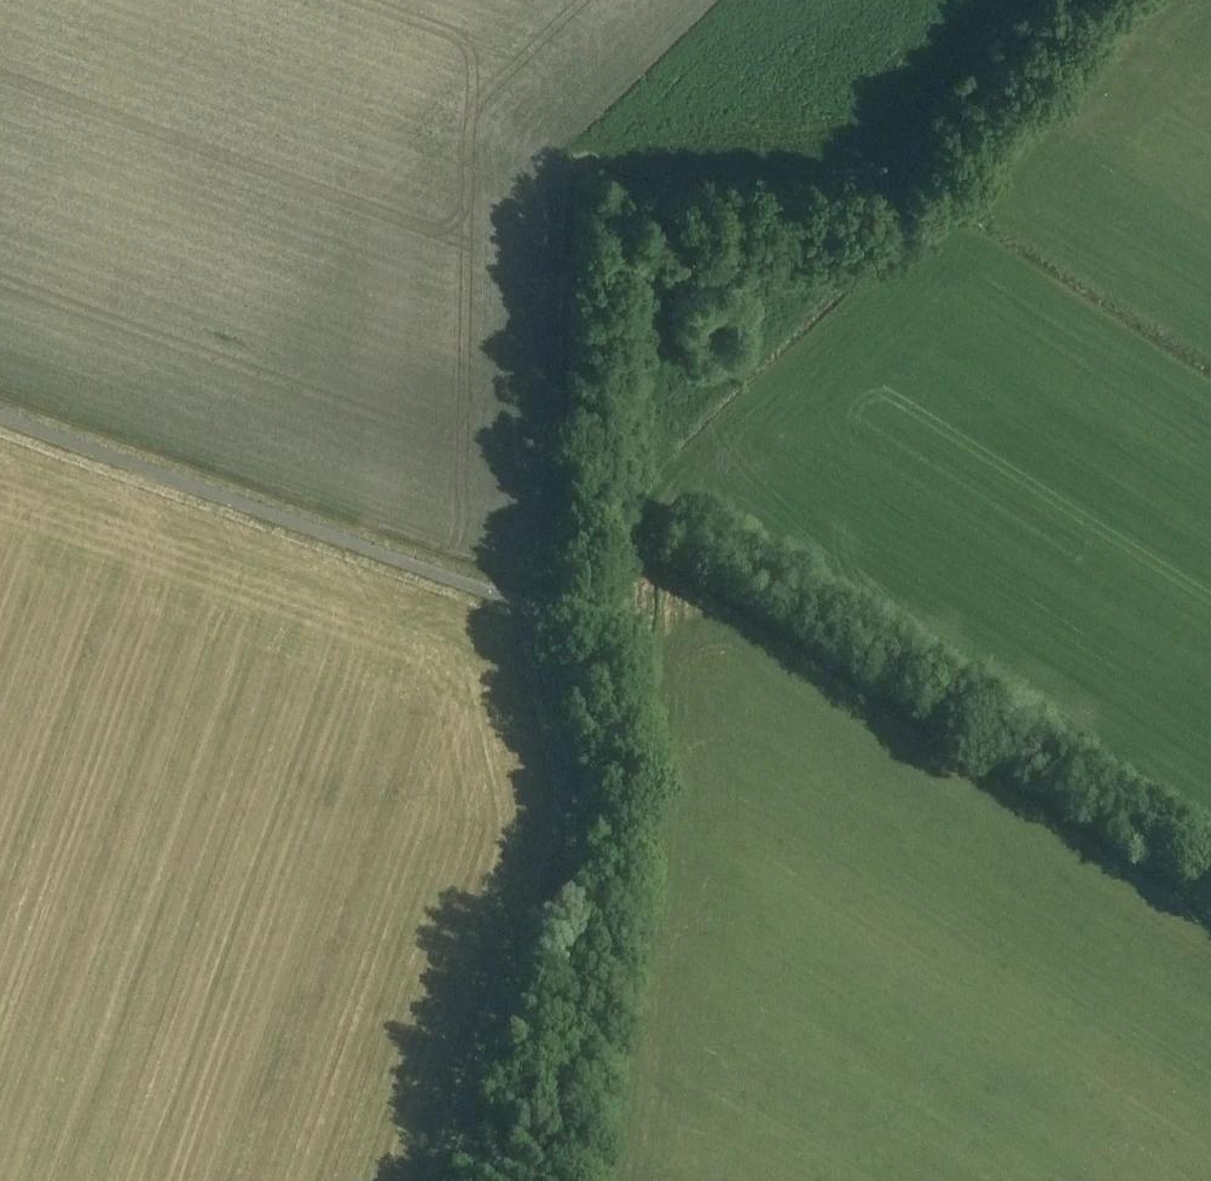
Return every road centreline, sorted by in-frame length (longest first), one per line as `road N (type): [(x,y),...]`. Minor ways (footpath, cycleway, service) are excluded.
road 1 (unclassified): [(534,608),(0,416)]

